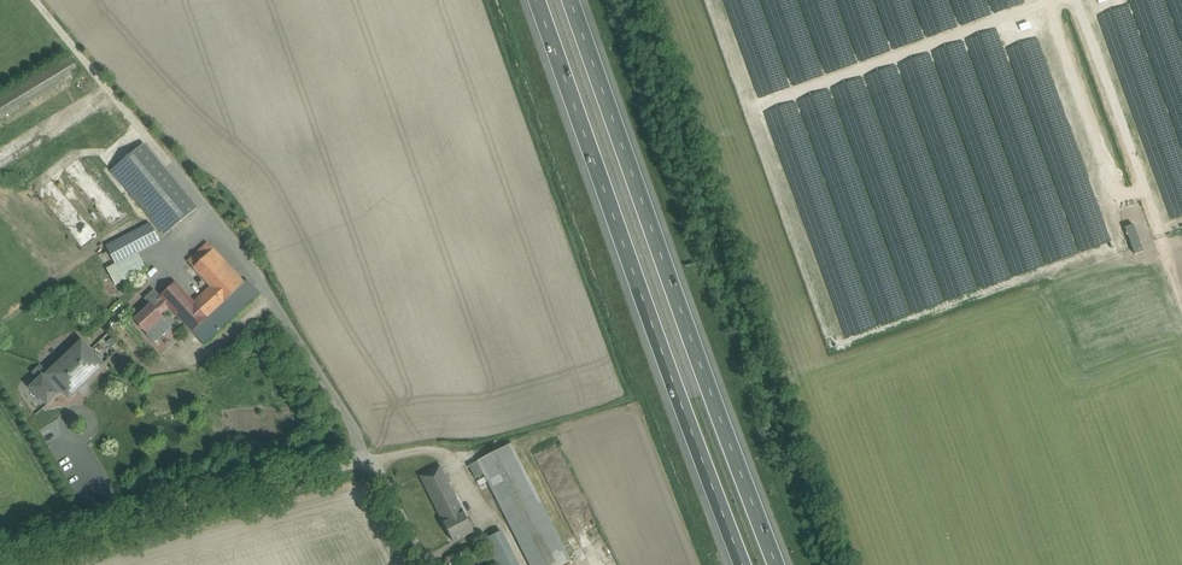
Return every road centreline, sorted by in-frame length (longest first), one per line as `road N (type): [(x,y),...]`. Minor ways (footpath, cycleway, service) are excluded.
road 1 (motorway): [(777,564),(570,0)]
road 2 (motorway): [(537,0),(743,564)]
road 3 (unclassified): [(427,564),(379,471),(356,463),(0,559)]
road 4 (track): [(1181,297),(1074,0)]
road 5 (track): [(175,172),(36,0)]

